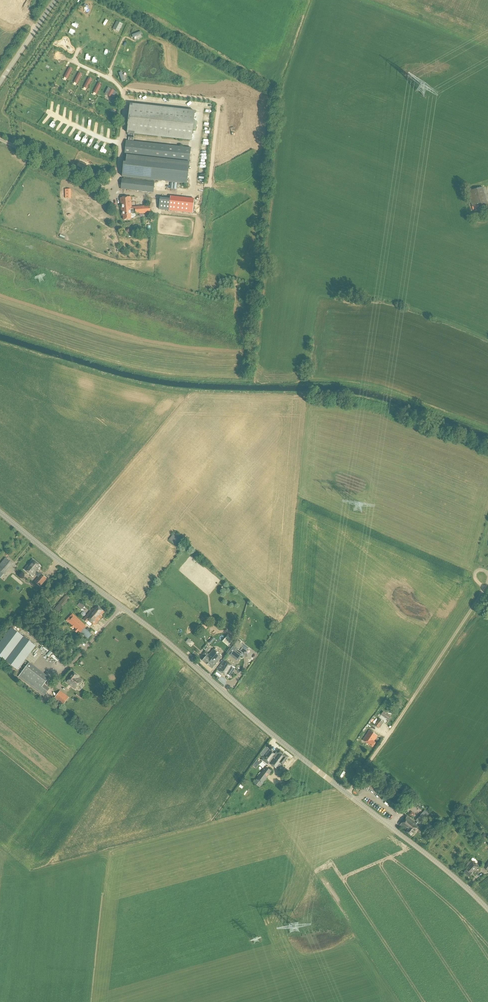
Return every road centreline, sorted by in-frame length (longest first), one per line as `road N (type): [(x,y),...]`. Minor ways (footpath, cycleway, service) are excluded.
road 1 (tertiary): [(487,911),(0,513)]

